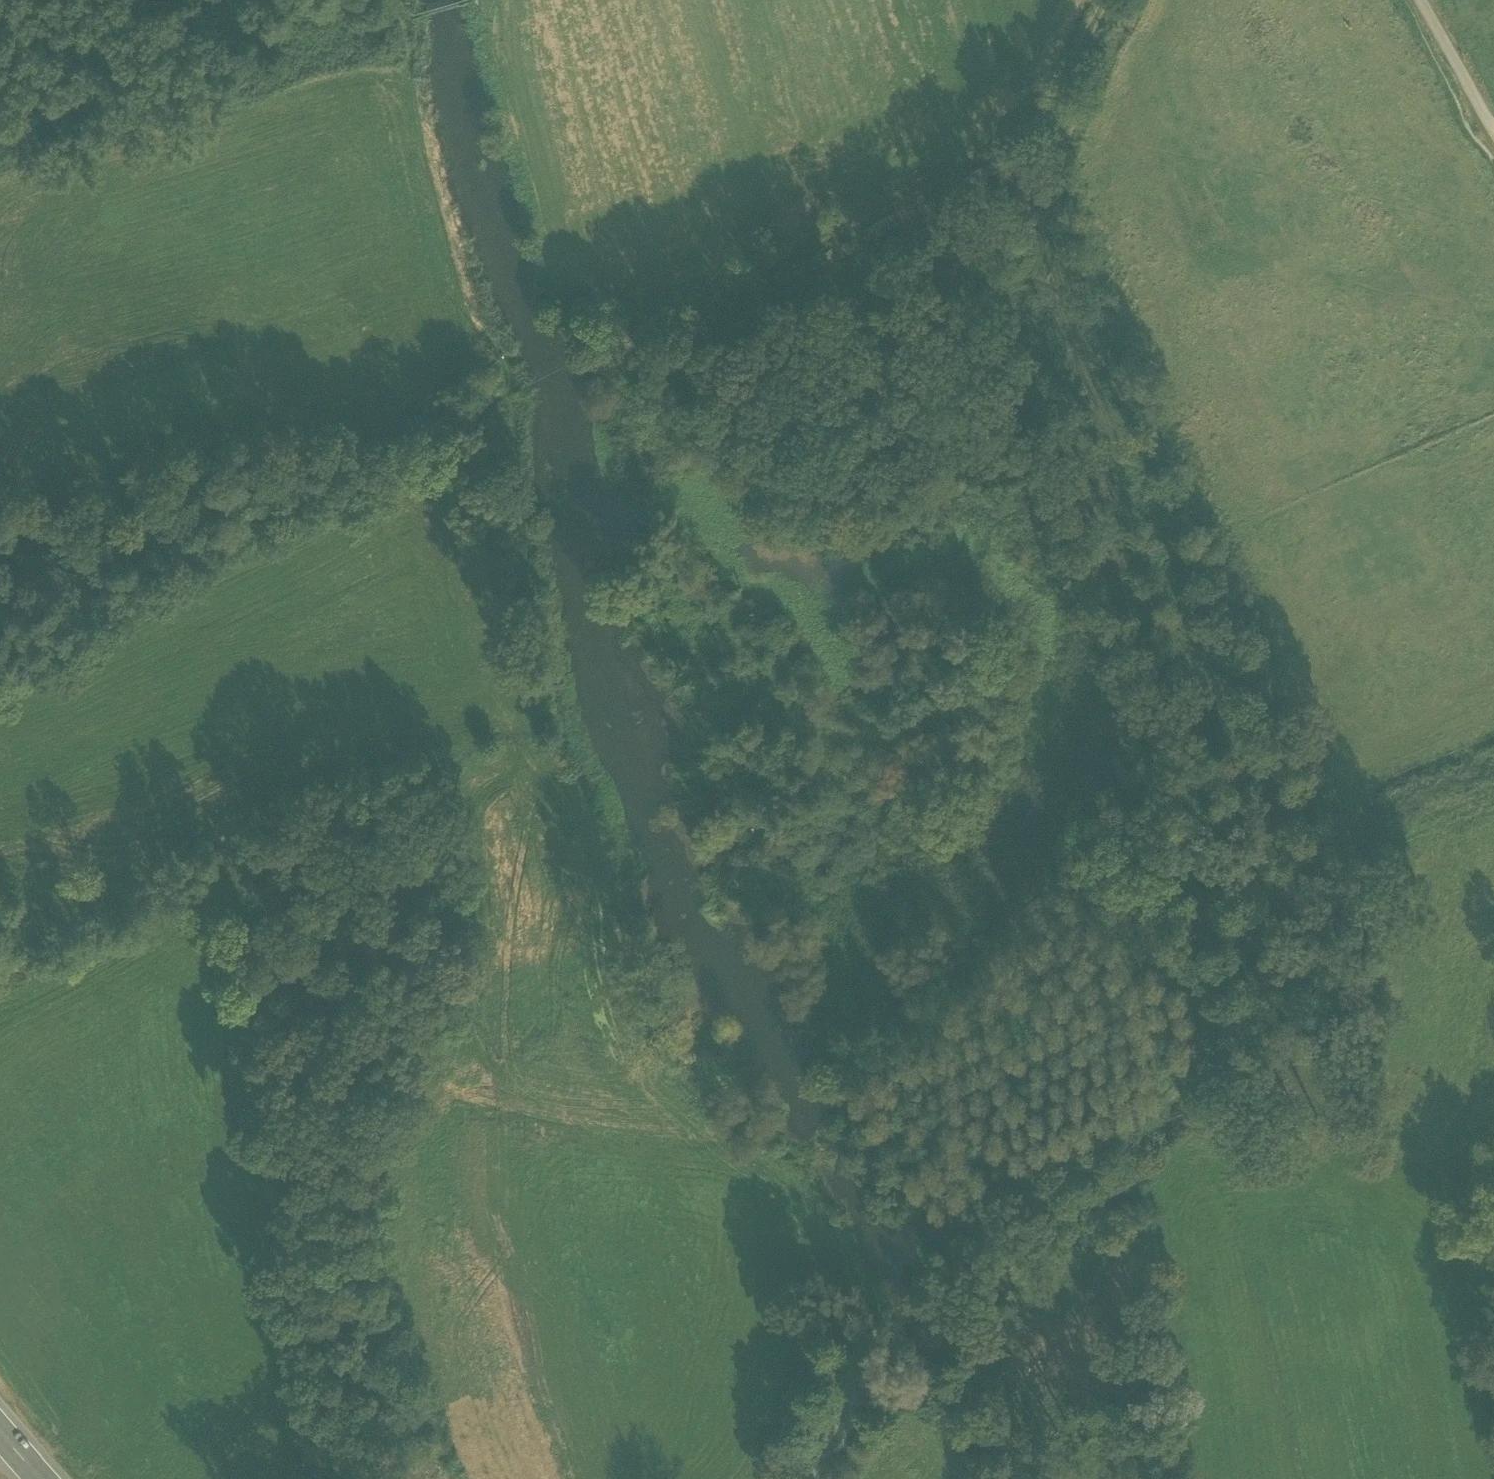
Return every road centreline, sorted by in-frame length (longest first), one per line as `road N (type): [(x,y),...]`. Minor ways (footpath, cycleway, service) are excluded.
road 1 (track): [(1110,0),(1049,125),(602,348)]
road 2 (track): [(0,652),(503,399)]
road 3 (unclassified): [(1422,0),(1493,125)]

